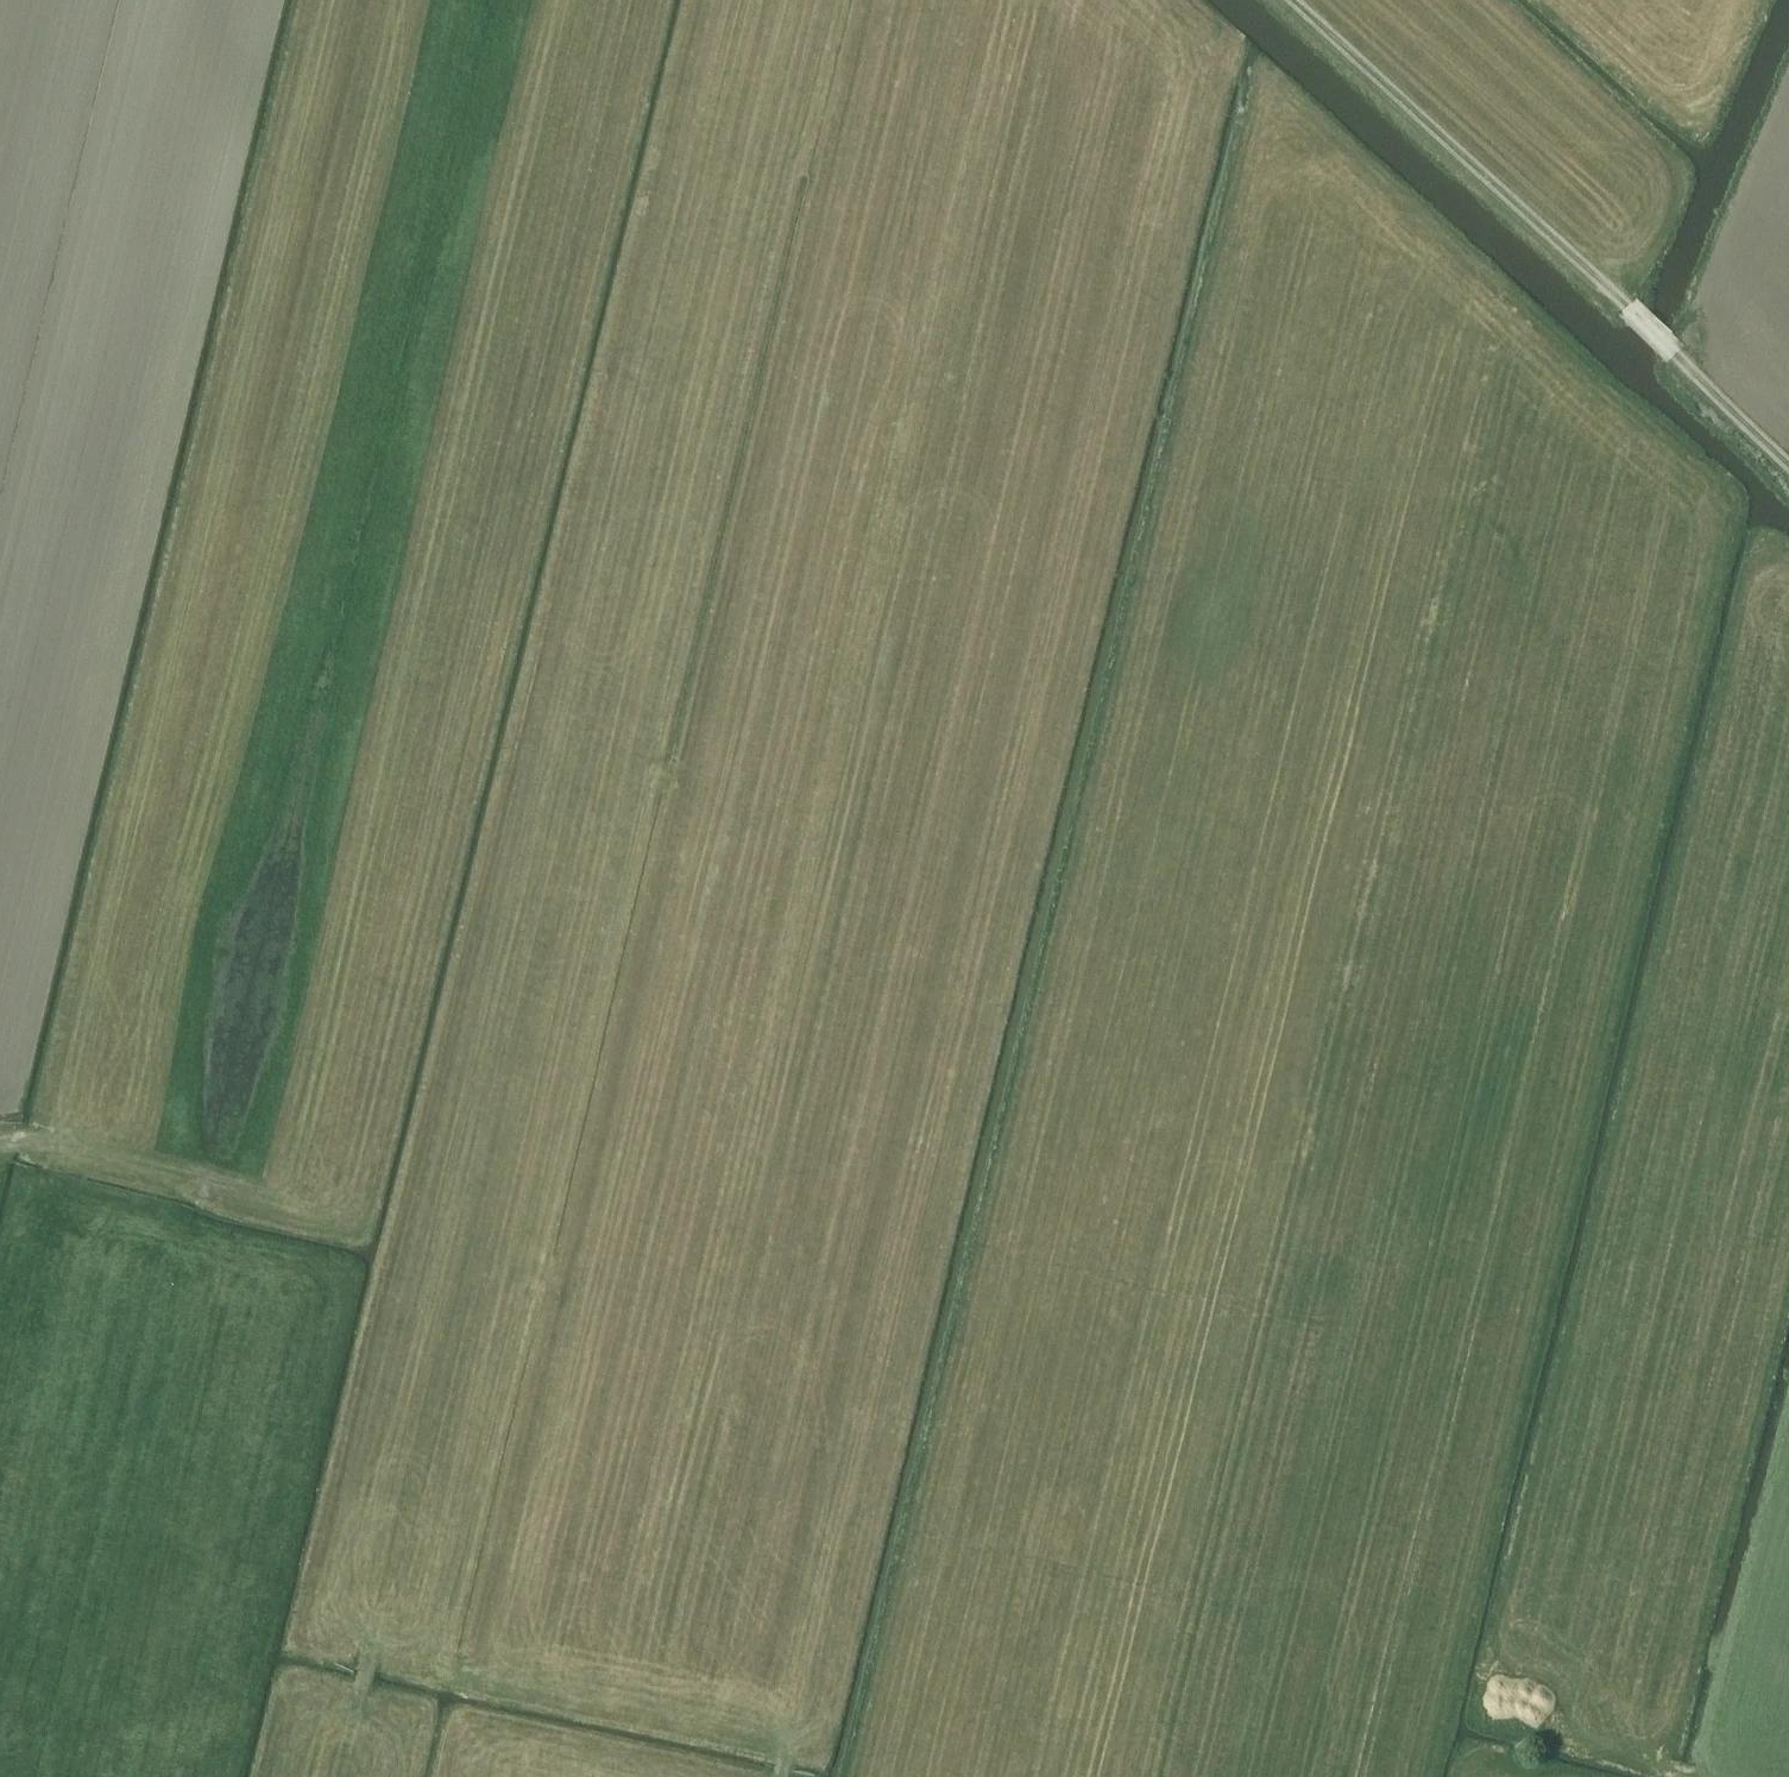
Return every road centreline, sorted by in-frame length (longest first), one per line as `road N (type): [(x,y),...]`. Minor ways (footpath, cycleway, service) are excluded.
road 1 (track): [(1788,461),(1293,0)]

